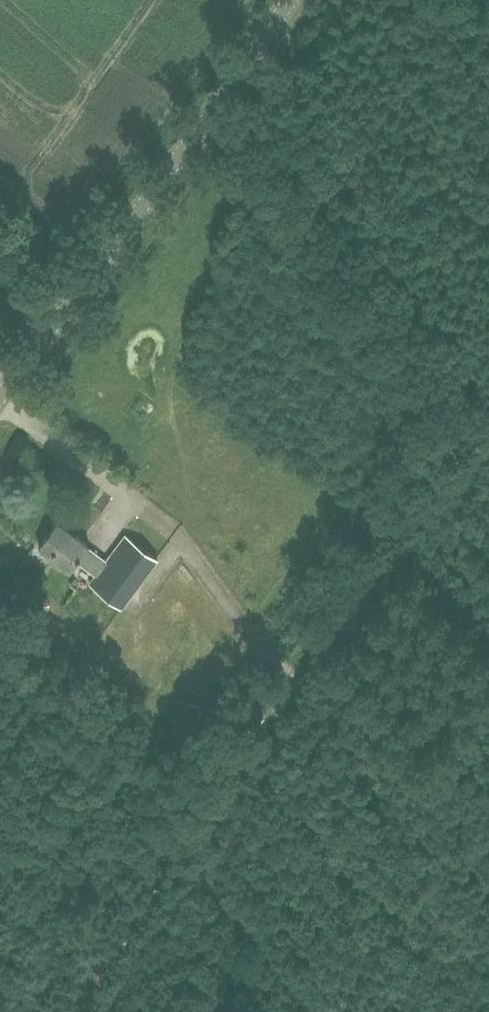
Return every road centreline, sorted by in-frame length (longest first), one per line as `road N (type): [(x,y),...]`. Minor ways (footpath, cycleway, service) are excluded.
road 1 (unclassified): [(0,397),(289,0)]
road 2 (track): [(173,532),(261,653),(296,676)]

